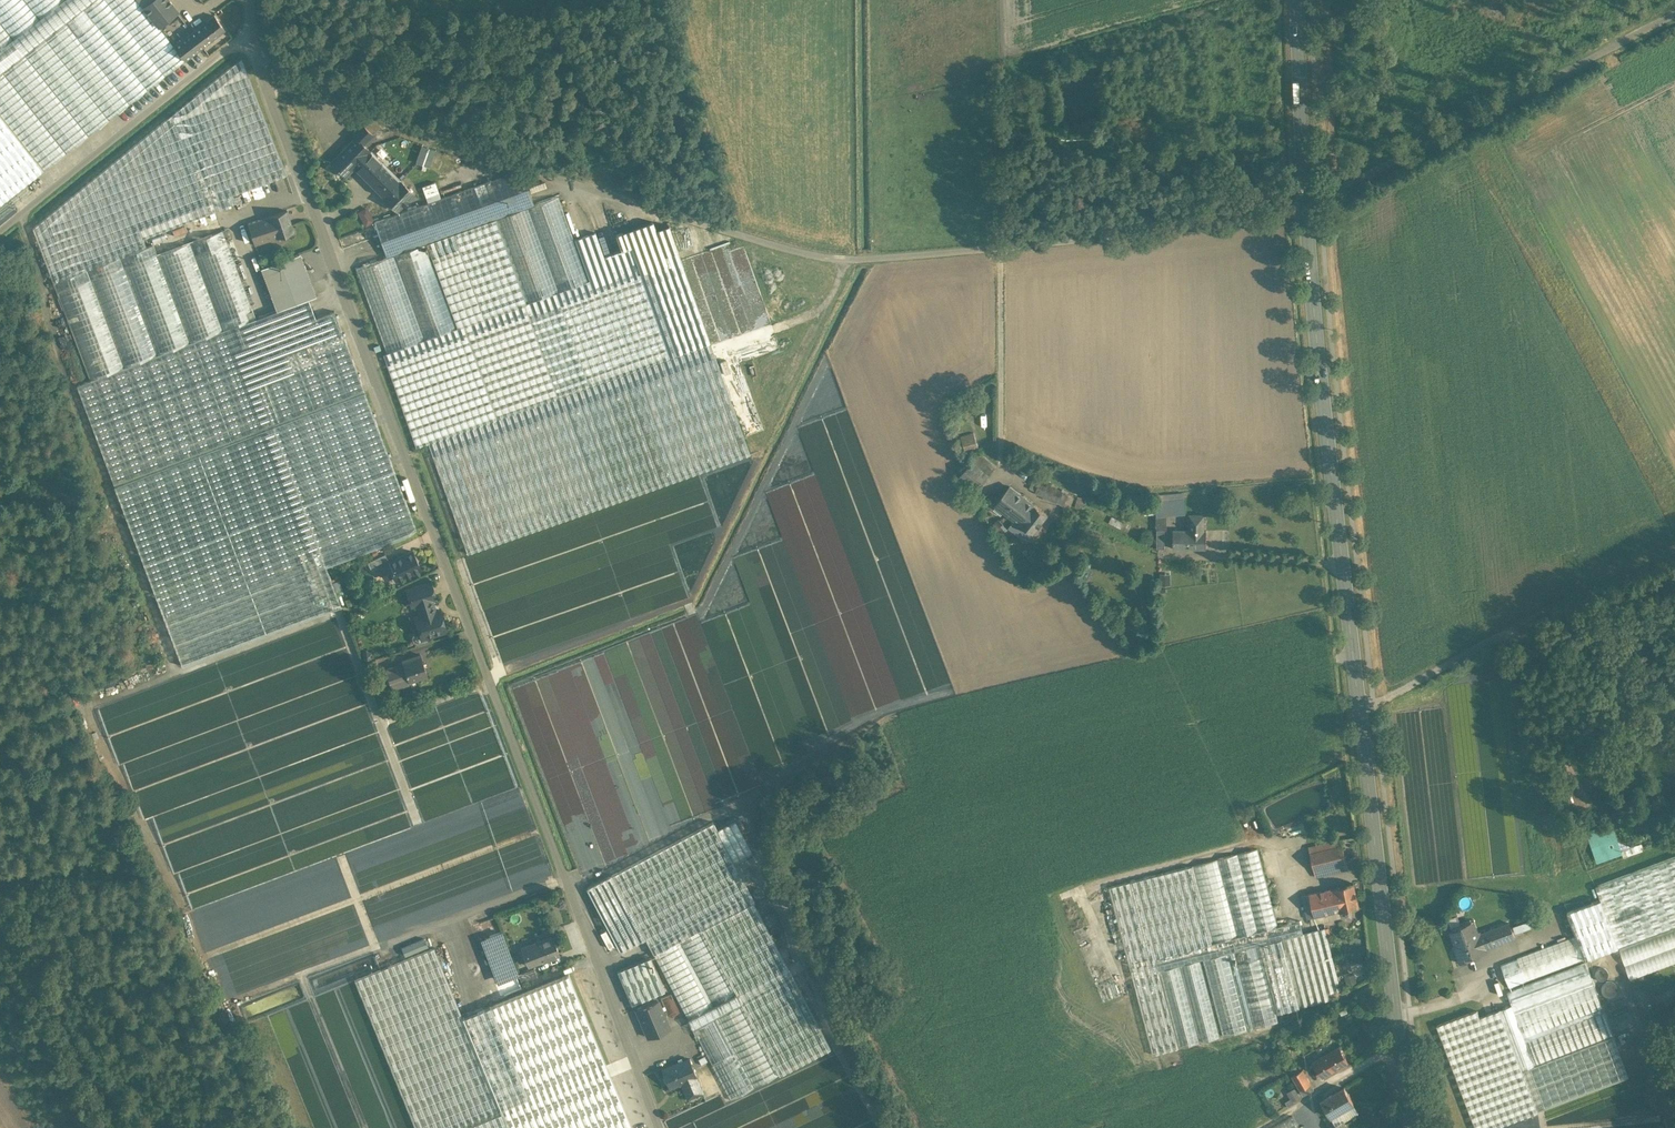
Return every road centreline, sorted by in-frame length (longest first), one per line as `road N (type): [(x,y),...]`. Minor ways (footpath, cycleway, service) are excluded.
road 1 (track): [(1674,14),(1271,220),(840,260),(572,194),(259,63)]
road 2 (unclassified): [(247,31),(659,1127)]
road 3 (secondary): [(1303,0),(1320,341),(1406,1127)]
road 4 (track): [(367,1127),(303,975),(379,946),(345,859)]
road 5 (unclassified): [(247,31),(0,232)]
road 6 (track): [(122,1127),(0,927)]
road 7 (track): [(1006,250),(1007,476)]

